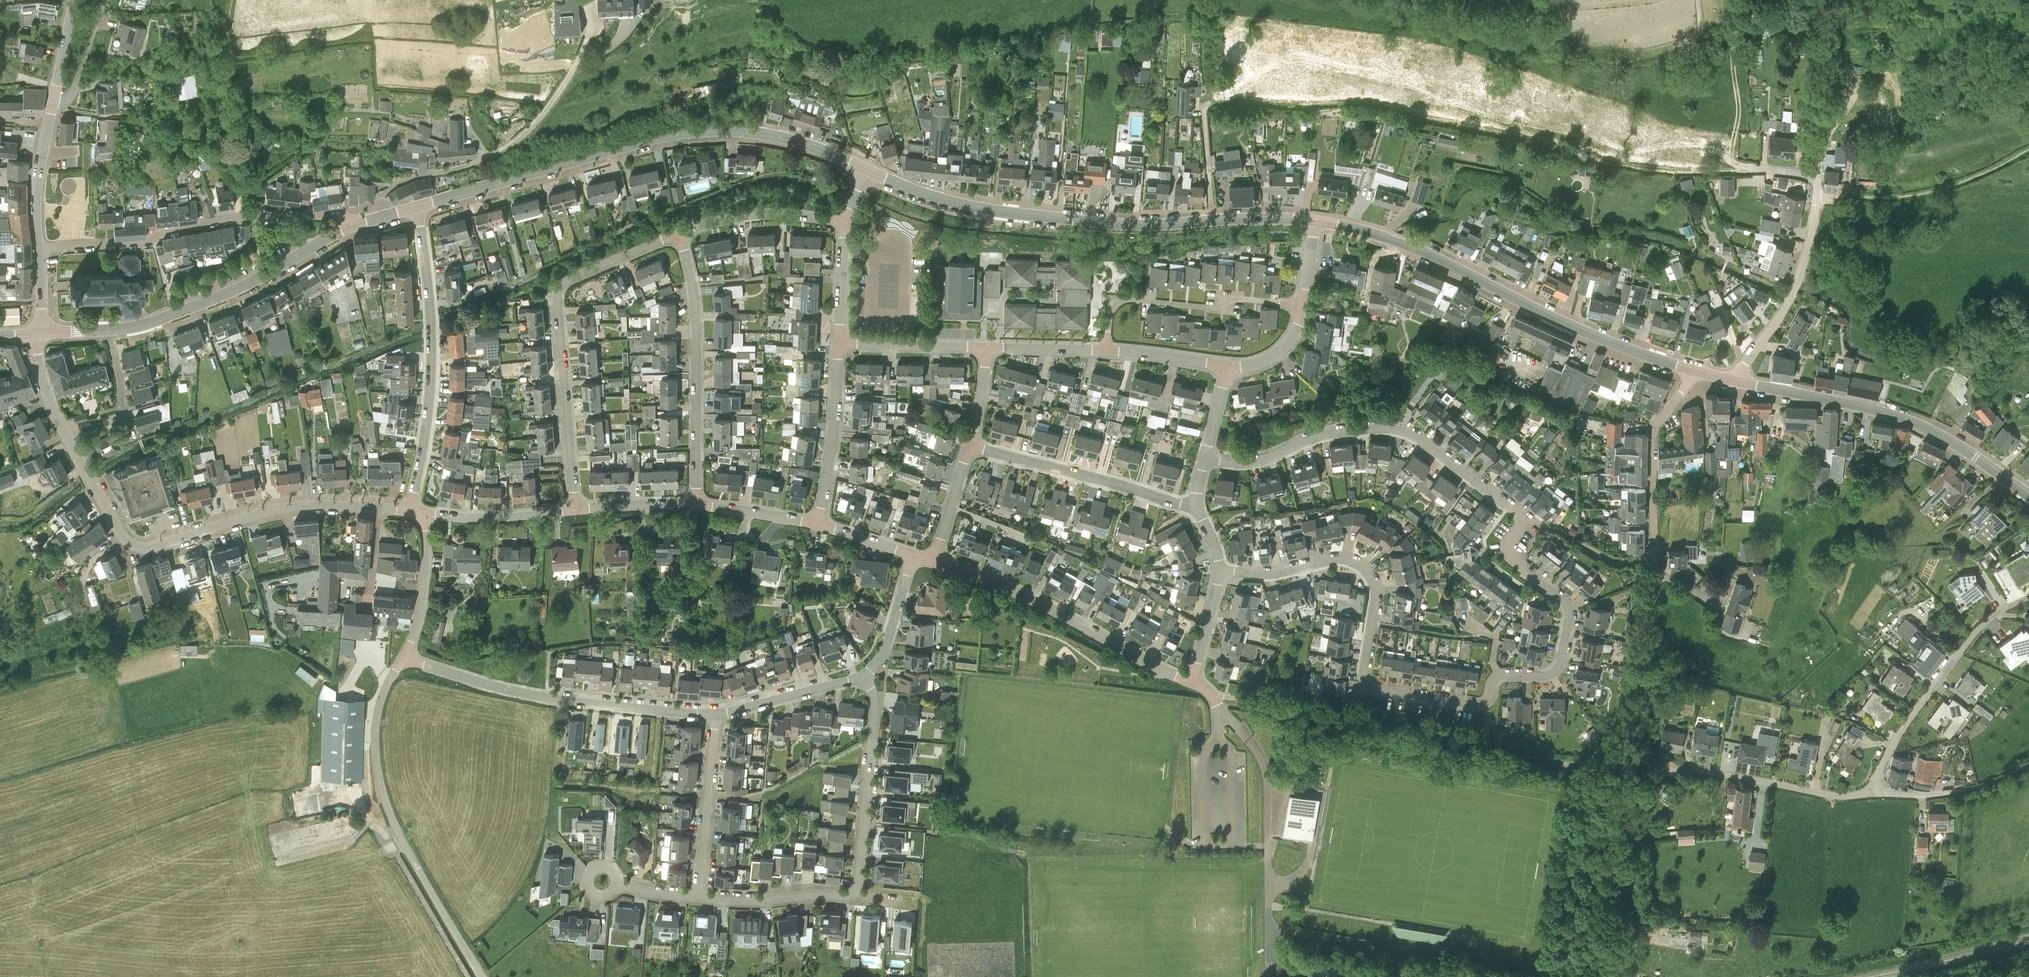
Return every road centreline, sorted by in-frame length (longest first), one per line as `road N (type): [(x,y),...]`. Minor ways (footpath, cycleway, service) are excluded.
road 1 (residential): [(1219,569),(1269,575),(1339,559),(1361,567),(1375,596),(1364,675),(1377,689),(1483,705),(1499,678),(1541,677),(1559,664),(1569,612),(1510,558),(1522,518),(1416,437),(1350,431),(1257,462),(1206,459)]
road 2 (residential): [(410,510),(292,507),(155,547),(128,544),(49,401),(34,334)]
road 3 (tertiary): [(416,207),(693,133),(782,138),(870,171)]
road 4 (tertiary): [(1316,219),(1098,223),(961,205),(870,171)]
road 5 (unclassified): [(1622,771),(1529,759),(1420,724),(1212,695)]
road 6 (residential): [(1622,771),(1655,578),(1653,435),(1695,372)]
road 7 (tertiary): [(1695,372),(1592,336),(1398,242),(1316,219)]
road 8 (unclassified): [(1737,382),(1787,304),(1811,236),(1822,78),(1817,0)]
road 9 (residential): [(575,510),(557,294),(561,286),(677,235)]
road 10 (unclassified): [(39,249),(146,242),(260,216),(340,216),(356,225)]
road 11 (tertiary): [(2028,496),(1904,419),(1737,382)]
road 12 (residential): [(405,659),(552,700),(713,715)]
road 13 (residential): [(416,207),(432,360),(410,510)]
road 14 (residential): [(1193,683),(1046,606),(933,562)]
road 15 (residential): [(693,505),(690,281),(677,235)]
road 16 (tertiary): [(108,329),(216,298),(356,225)]
road 17 (residential): [(1872,792),(1902,729),(1968,640),(2028,597)]
road 18 (tertiary): [(39,249),(37,183),(73,0)]
road 19 (residential): [(1872,792),(1830,795),(1725,775),(1622,771)]
road 20 (residential): [(1199,508),(968,444)]
road 21 (residential): [(1106,349),(1113,306),(1125,299),(1303,306)]
road 22 (residential): [(856,896),(875,700),(864,678)]
road 23 (unclassified): [(1598,976),(1622,771)]
road 24 (track): [(1831,195),(1927,193),(2028,150)]
road 25 (residential): [(699,898),(713,715)]
road 26 (residential): [(817,524),(836,344)]
road 27 (unclassified): [(481,976),(394,824)]
road 28 (residential): [(394,824),(375,733),(384,690),(405,659)]
road 29 (residential): [(677,235),(740,213),(791,212),(843,223)]
road 30 (track): [(1747,23),(1732,31),(1739,114),(1731,149),(1734,162),(1749,167)]
road 31 (residential): [(1872,792),(1958,791),(2028,764)]
road 32 (residential): [(699,898),(856,896)]
road 33 (residential): [(713,715),(864,678)]
road 34 (residential): [(422,513),(575,510)]
road 35 (residential): [(988,347),(836,344)]
road 36 (residential): [(405,659),(423,603),(422,513)]
road 37 (residential): [(864,678),(883,653),(913,555)]
road 38 (residential): [(693,505),(817,524)]
road 39 (residential): [(933,562),(968,444)]
road 40 (residential): [(1227,368),(1106,349)]
road 41 (residential): [(836,344),(843,223)]

